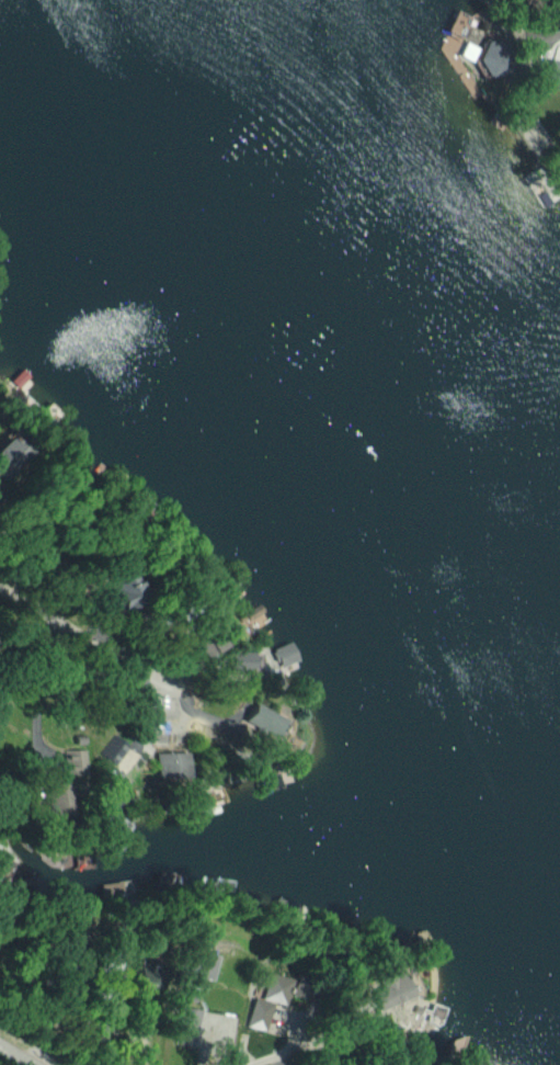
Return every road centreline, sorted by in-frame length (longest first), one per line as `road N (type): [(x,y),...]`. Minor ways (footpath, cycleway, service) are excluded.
road 1 (residential): [(0,586),(134,662)]

